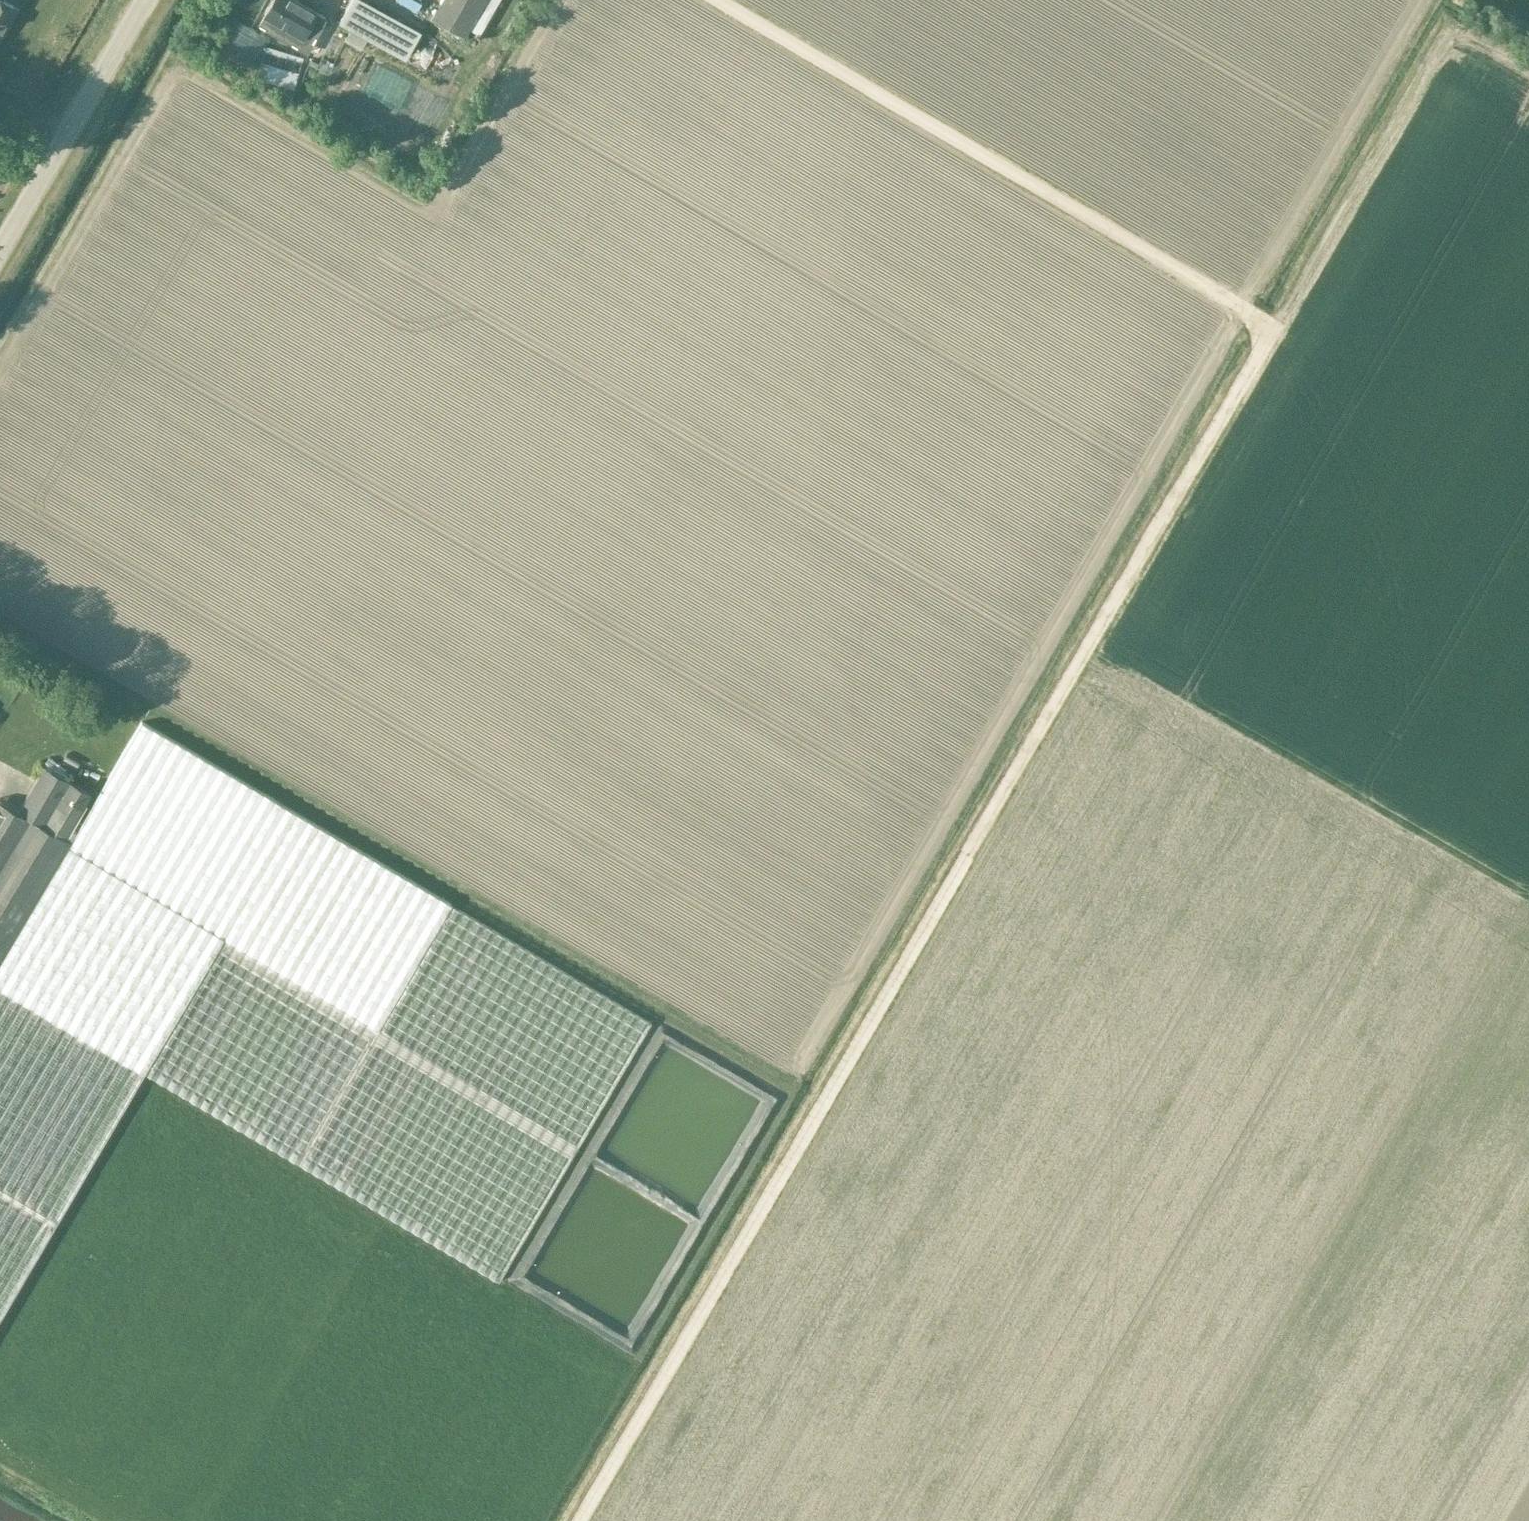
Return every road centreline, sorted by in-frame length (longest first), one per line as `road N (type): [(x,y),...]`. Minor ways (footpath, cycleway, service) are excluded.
road 1 (unclassified): [(0,247),(144,0)]

